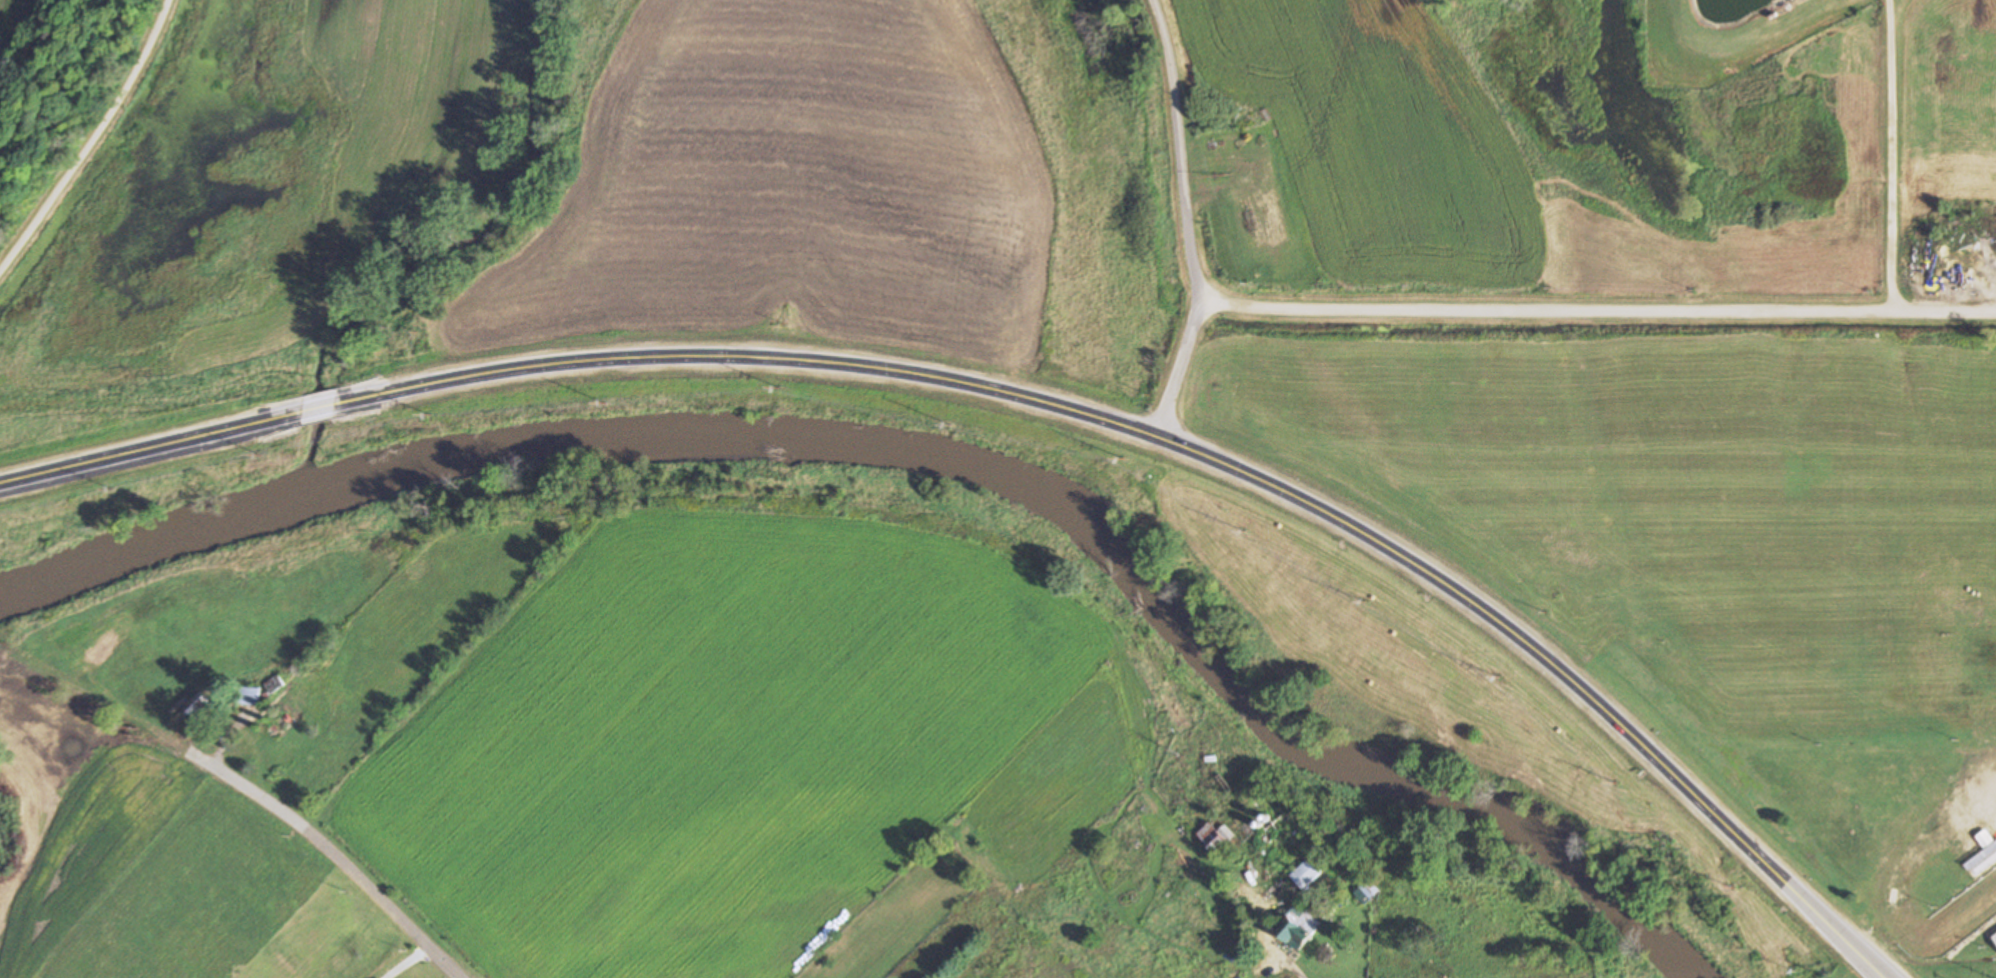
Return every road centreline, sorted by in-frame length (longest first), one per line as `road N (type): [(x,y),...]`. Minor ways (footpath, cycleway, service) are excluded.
road 1 (primary): [(1881,977),(1673,775),(1503,626),(1396,554),(1155,438),(1024,401),(767,358),(597,360),(345,403)]
road 2 (residential): [(1995,314),(1204,312)]
road 3 (residential): [(1154,0),(1172,53),(1204,312),(1155,438)]
road 4 (residential): [(455,977),(328,851),(189,757)]
road 5 (residential): [(0,271),(115,106),(165,0)]
road 6 (primary): [(303,413),(0,484)]

